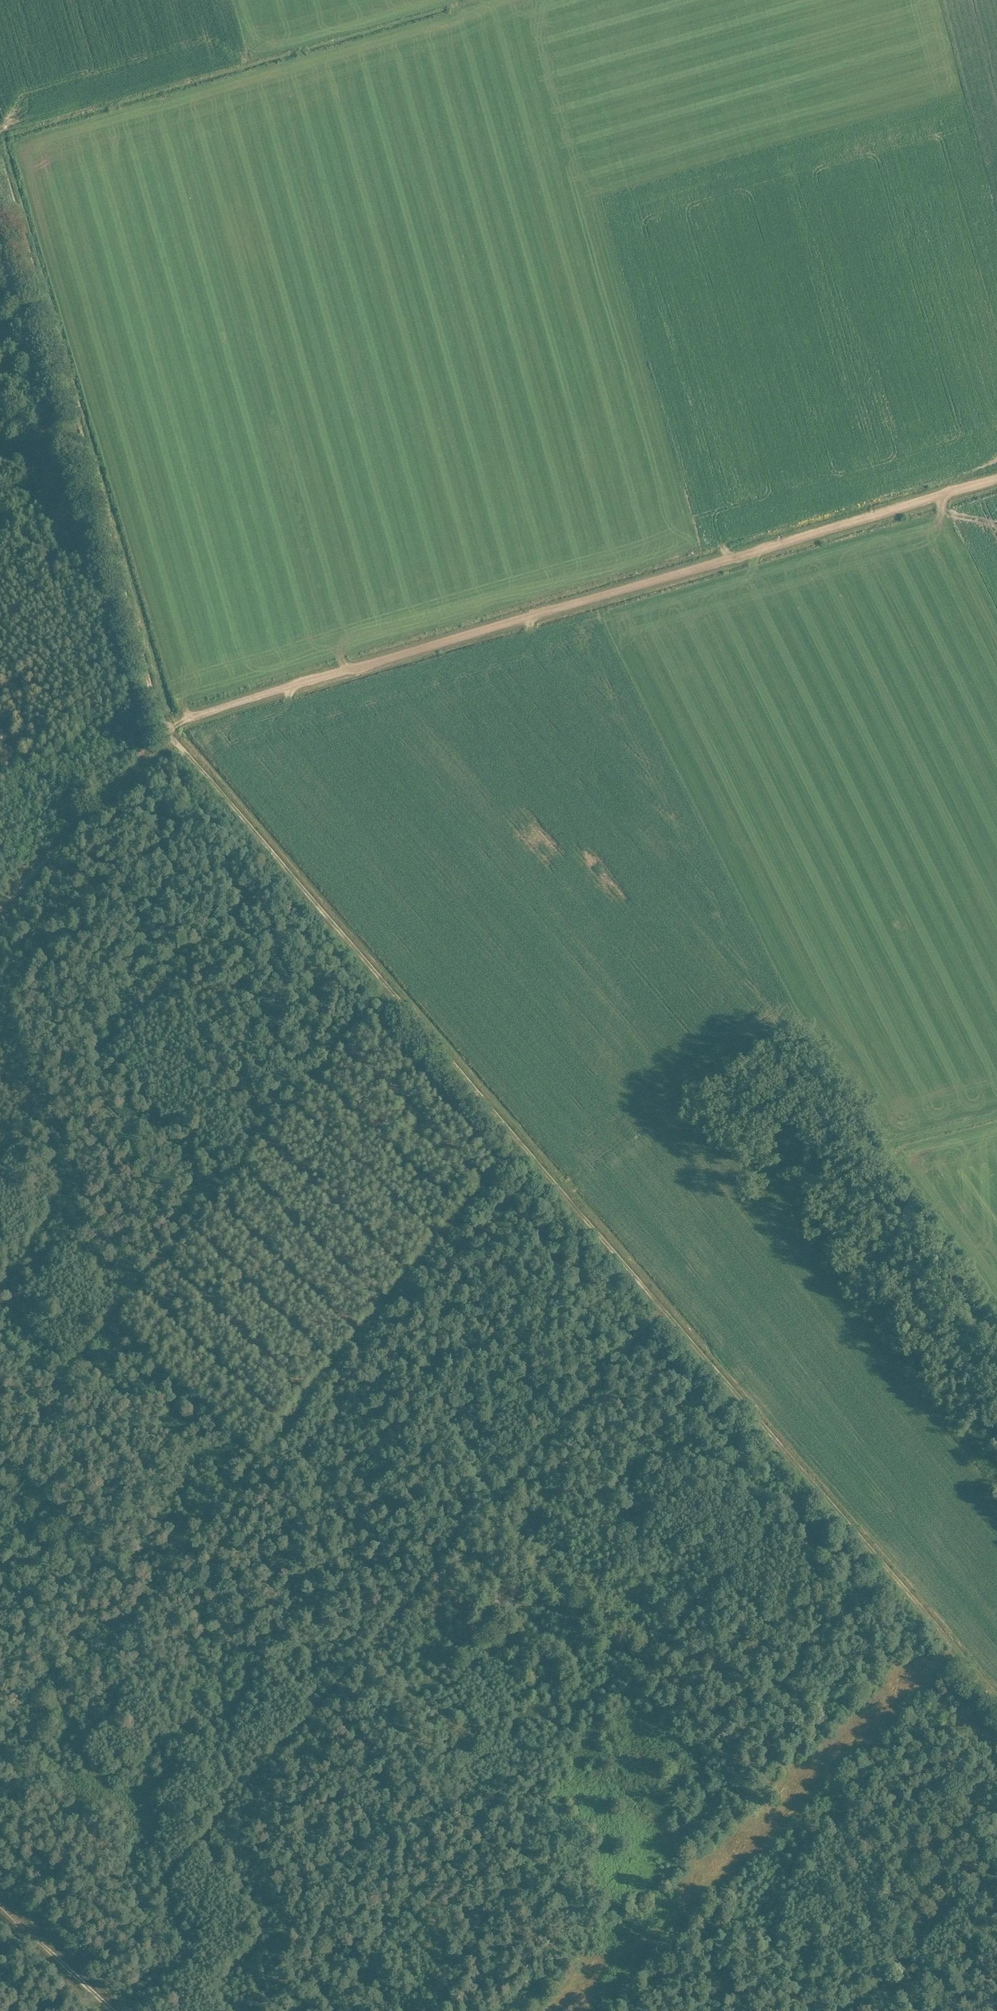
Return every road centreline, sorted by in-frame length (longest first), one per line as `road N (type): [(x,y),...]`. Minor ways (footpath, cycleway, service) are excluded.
road 1 (track): [(172,738),(996,1698)]
road 2 (track): [(182,720),(996,480)]
road 3 (track): [(0,152),(166,730)]
road 4 (track): [(0,906),(172,738)]
road 5 (track): [(113,2010),(0,1903)]

